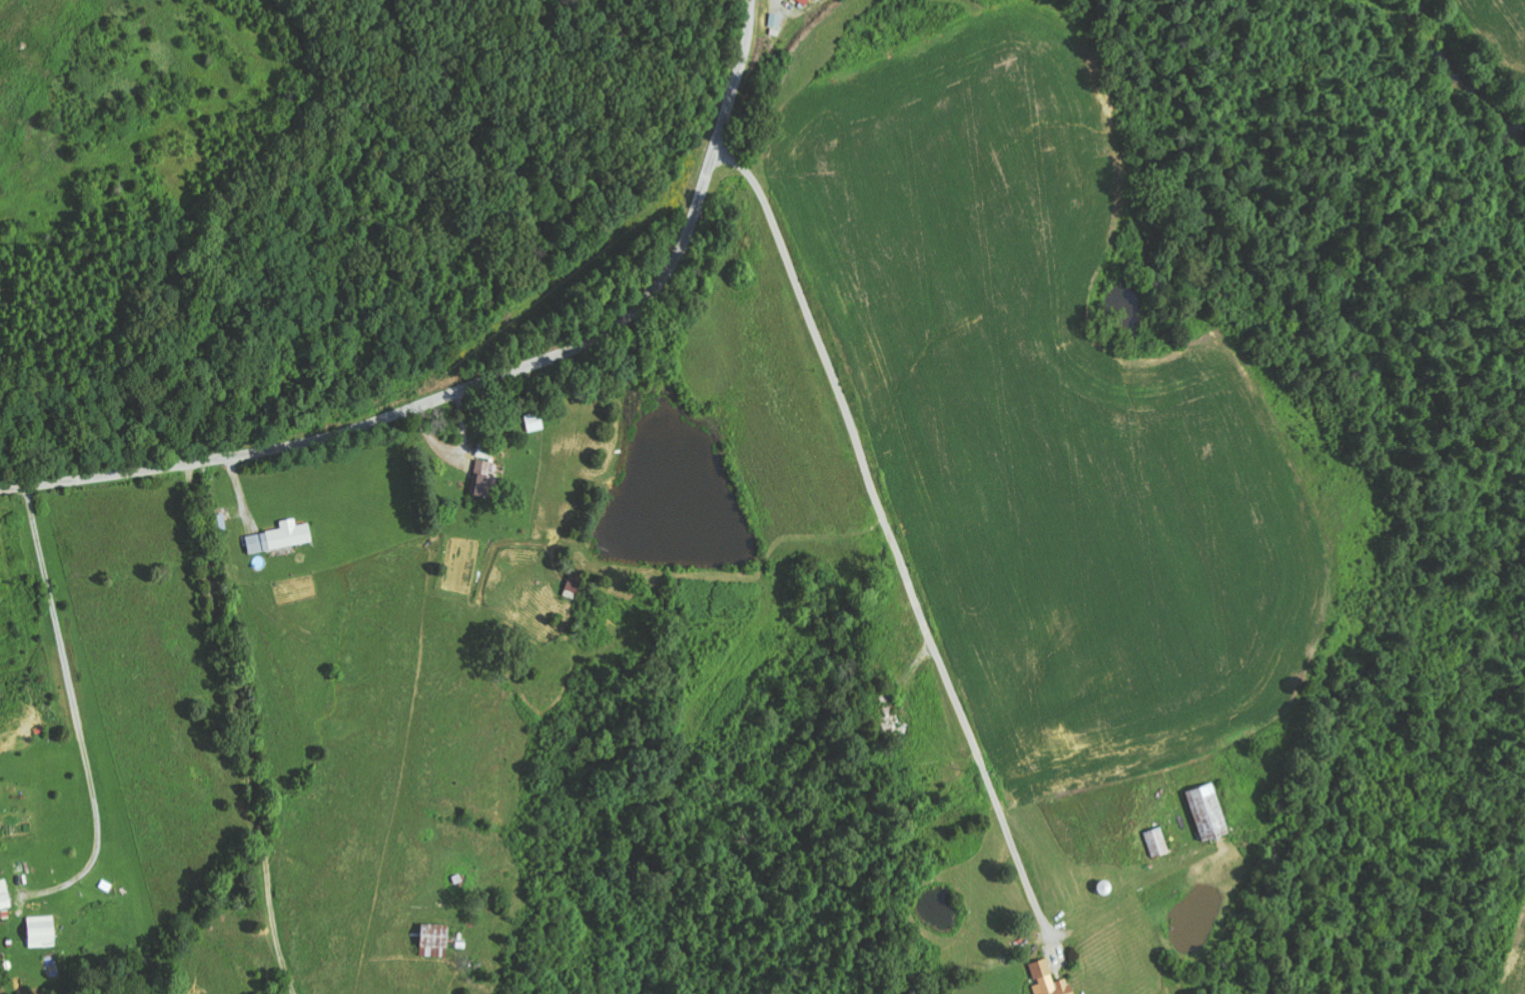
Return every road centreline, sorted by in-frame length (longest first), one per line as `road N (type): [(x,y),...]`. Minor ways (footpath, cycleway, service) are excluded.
road 1 (residential): [(0,489),(339,435),(612,331),(646,300),(684,242),(742,62),(748,0)]

